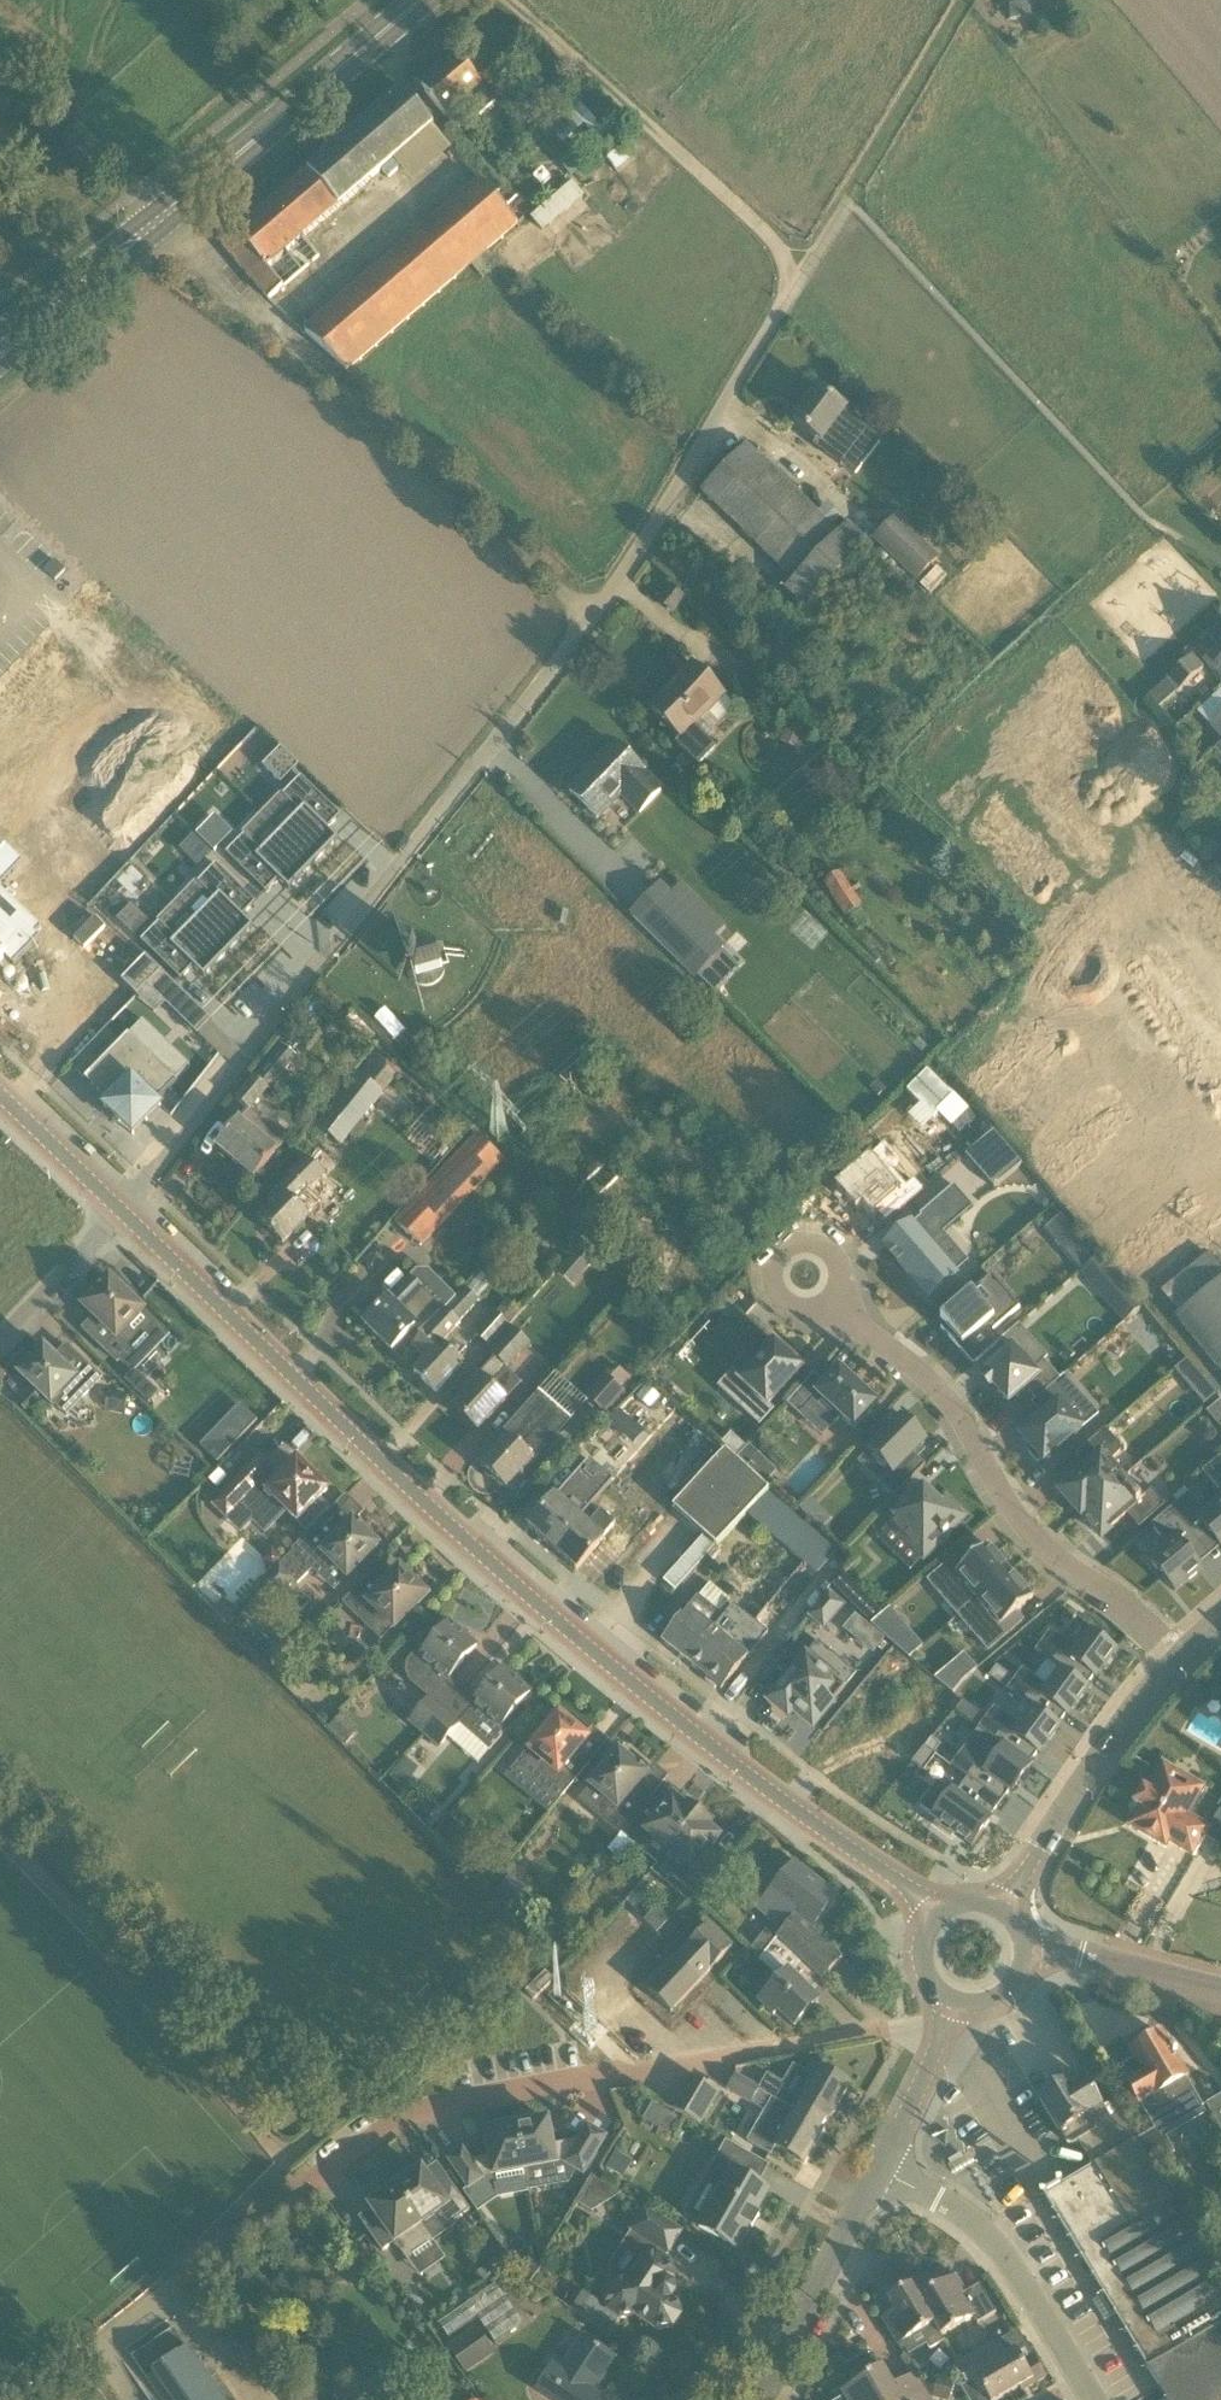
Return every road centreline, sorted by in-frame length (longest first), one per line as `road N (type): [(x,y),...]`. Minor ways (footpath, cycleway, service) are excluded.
road 1 (unclassified): [(122,1213),(592,621),(850,202)]
road 2 (tertiary): [(930,1919),(905,1888),(605,1666),(436,1516),(122,1213)]
road 3 (unclassified): [(255,2219),(403,2118),(898,2027),(940,2036)]
road 4 (residential): [(864,1319),(954,1411),(1030,1532),(1180,1653)]
road 5 (track): [(508,0),(762,227),(797,287)]
road 6 (primary): [(155,224),(422,0)]
road 7 (residential): [(994,1906),(1096,1753),(1180,1653)]
road 8 (residential): [(1079,2382),(1002,2254),(938,2201),(878,2171)]
road 9 (tertiary): [(766,2399),(878,2171)]
road 10 (track): [(850,202),(964,0)]
road 11 (residential): [(155,224),(101,156),(0,58)]
road 12 (residential): [(864,1319),(820,1330),(787,1295),(803,1250),(838,1239),(860,1248)]
road 13 (primary): [(0,352),(155,224)]
road 14 (residential): [(1220,1986),(1079,1954),(1024,1950)]
road 15 (unclassified): [(0,1344),(122,1213)]
road 16 (tertiary): [(122,1213),(0,1094)]
road 17 (tertiary): [(878,2171),(940,2036)]

